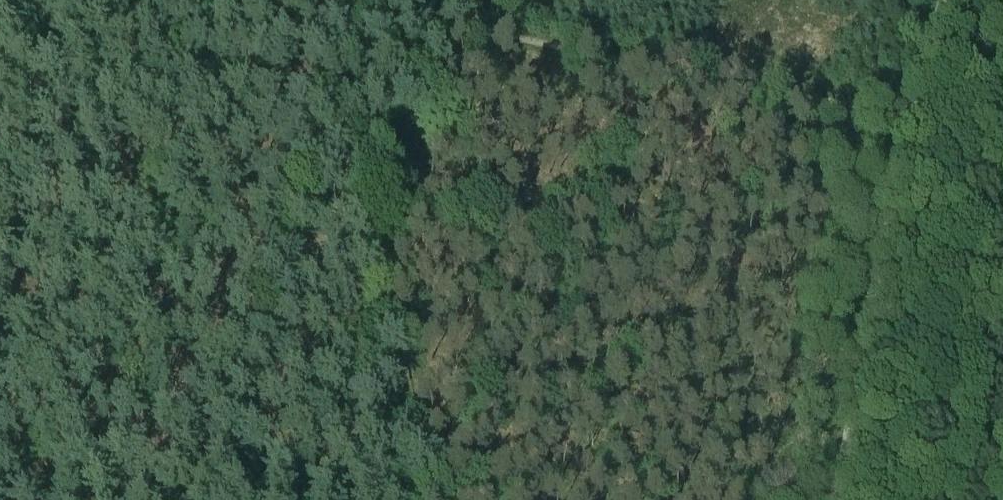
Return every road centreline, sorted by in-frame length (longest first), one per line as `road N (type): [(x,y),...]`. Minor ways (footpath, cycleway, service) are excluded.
road 1 (unclassified): [(839,499),(895,186),(949,0)]

